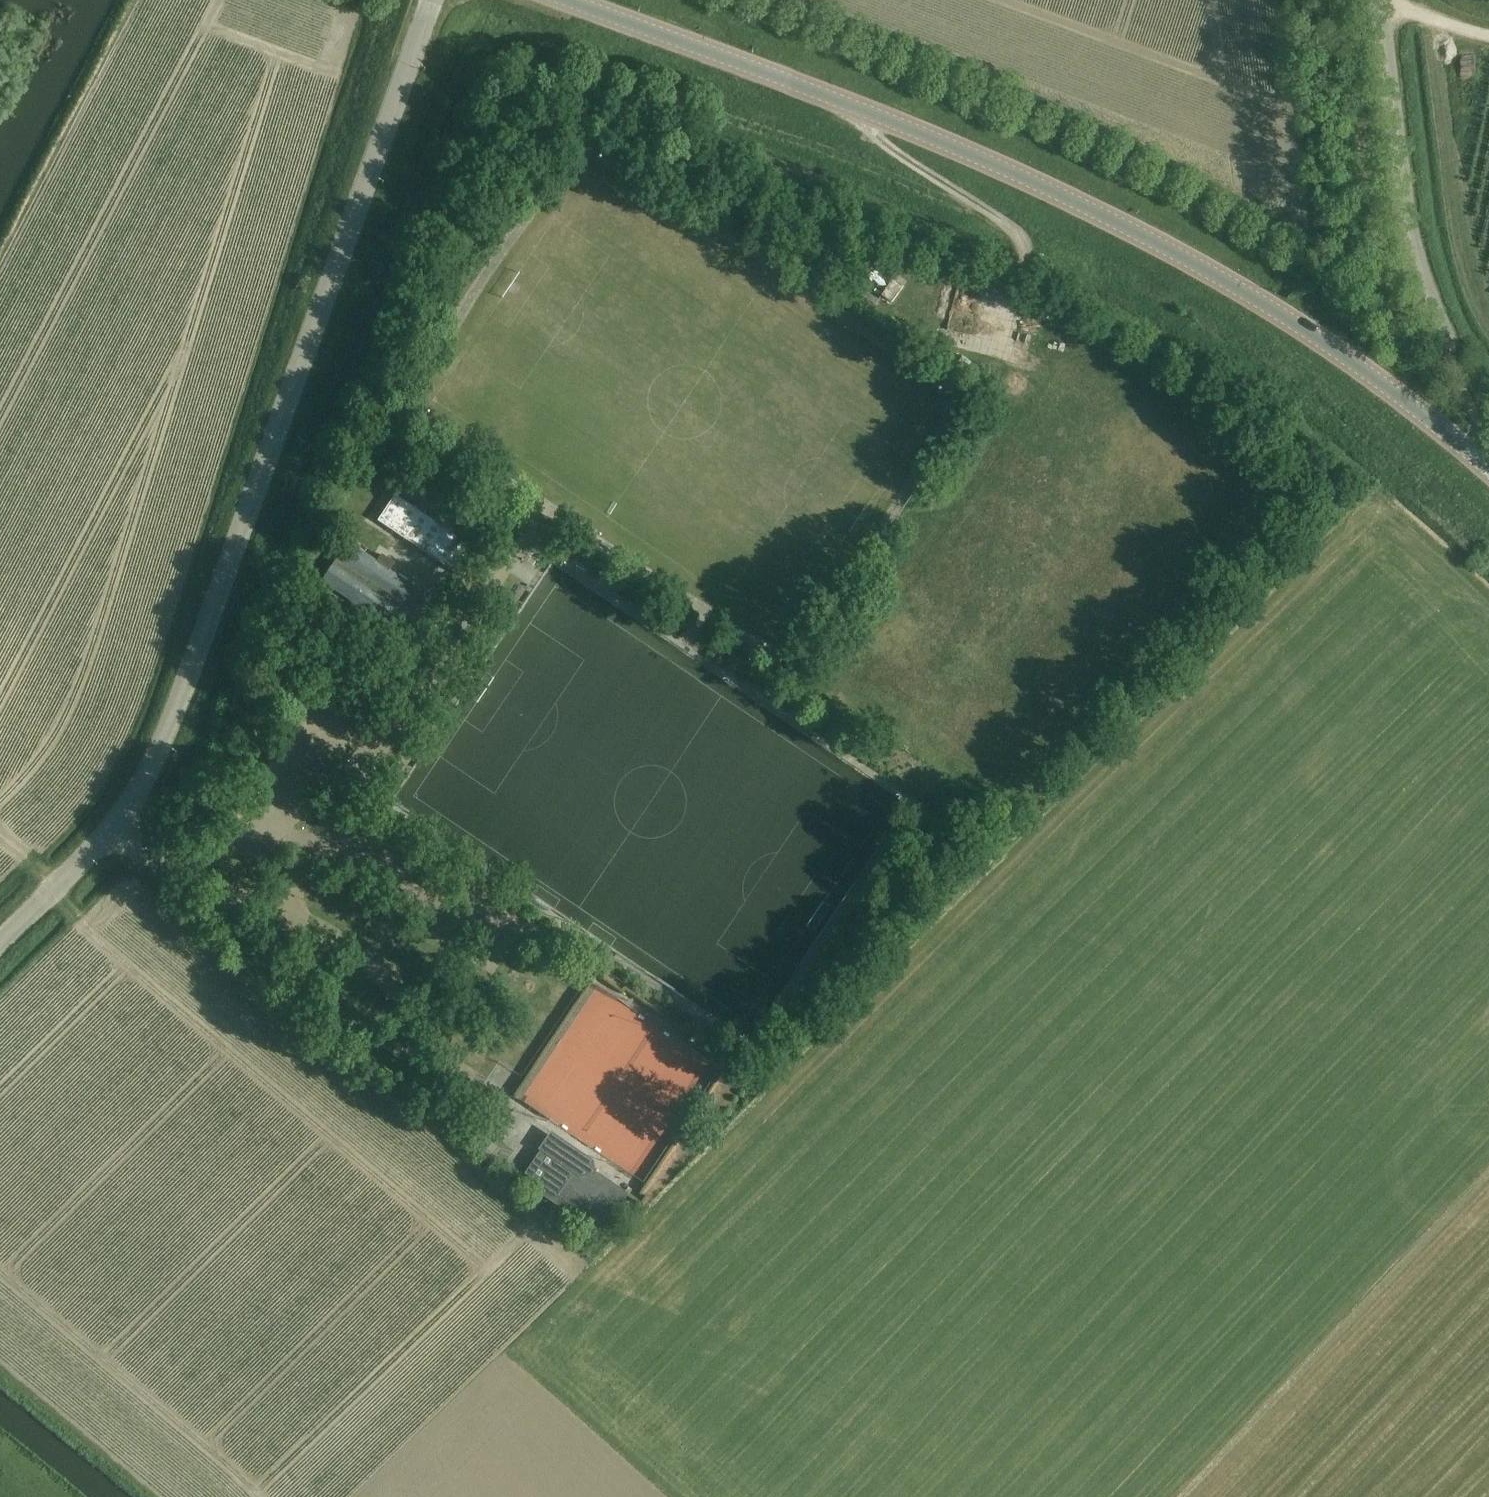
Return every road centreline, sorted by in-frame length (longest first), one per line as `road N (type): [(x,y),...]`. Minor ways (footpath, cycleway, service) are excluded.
road 1 (tertiary): [(1488,470),(1308,333),(1091,210),(919,132),(564,0)]
road 2 (unclassified): [(104,836),(168,731),(431,0)]
road 3 (unclassified): [(476,1088),(359,952),(104,836)]
road 4 (track): [(1180,1496),(1488,1173)]
road 5 (unclassified): [(1458,340),(1435,300),(1412,216),(1382,0)]
road 6 (unclassified): [(0,941),(104,836)]

